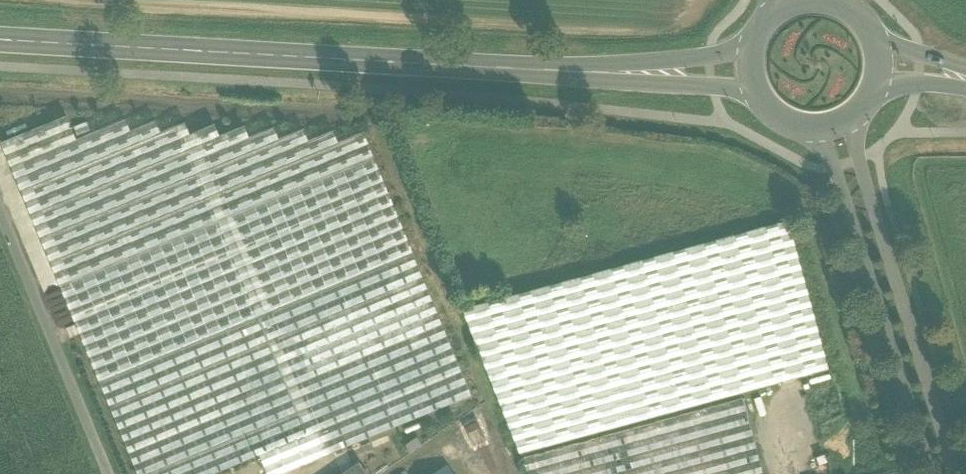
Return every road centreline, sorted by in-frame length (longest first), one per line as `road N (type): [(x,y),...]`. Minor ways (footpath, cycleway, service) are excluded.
road 1 (secondary): [(0,40),(615,74)]
road 2 (tertiary): [(951,473),(853,119)]
road 3 (tertiary): [(812,132),(834,168),(931,473)]
road 4 (track): [(108,473),(0,214)]
road 5 (secondary): [(615,74),(757,97)]
road 6 (secondary): [(754,44),(615,74)]

